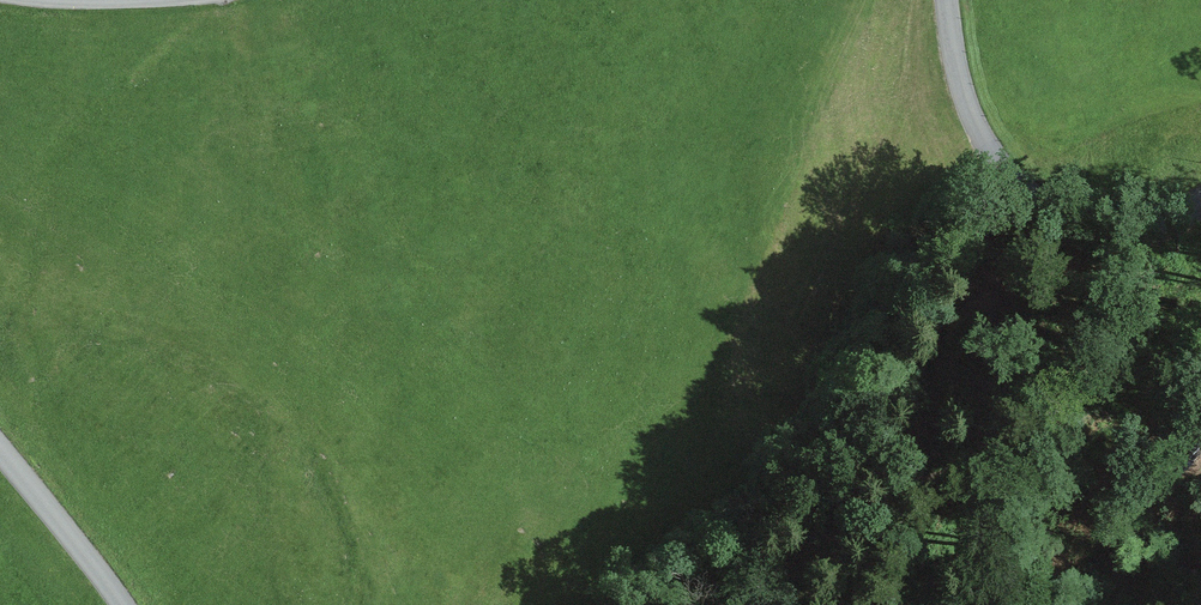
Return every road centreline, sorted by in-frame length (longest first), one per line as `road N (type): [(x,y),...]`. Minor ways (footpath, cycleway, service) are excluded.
road 1 (track): [(1200,286),(1044,395),(898,577),(868,586),(861,602)]
road 2 (unclassified): [(1200,185),(1119,205),(1069,201),(1019,180),(988,149),(963,100),(945,0)]
road 3 (track): [(1044,395),(1114,483),(1200,503)]
road 4 (unclassified): [(0,449),(122,604)]

